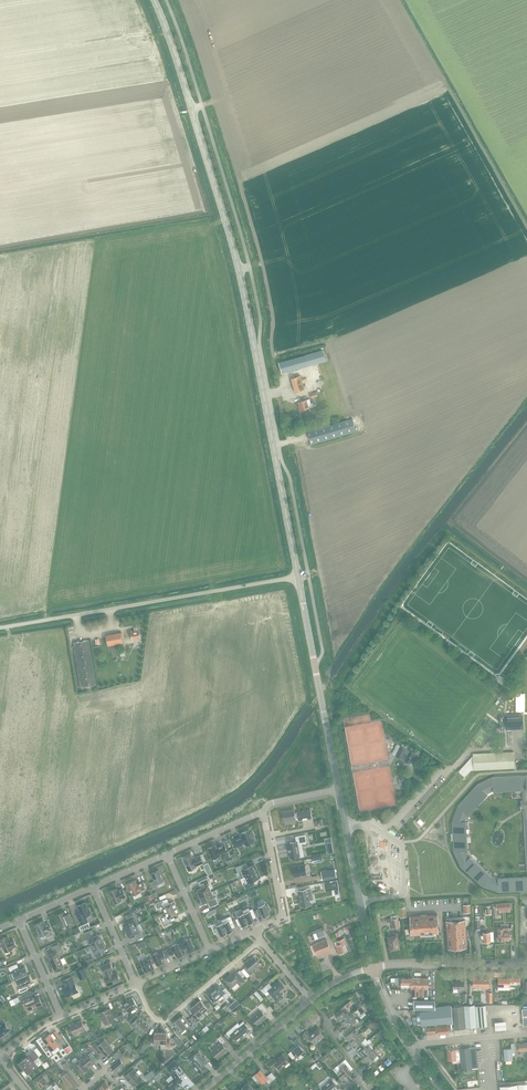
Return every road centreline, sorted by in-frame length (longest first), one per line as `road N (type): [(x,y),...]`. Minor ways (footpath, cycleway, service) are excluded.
road 1 (tertiary): [(297,576),(238,271),(153,0)]
road 2 (unclassified): [(0,630),(297,576)]
road 3 (tertiary): [(338,790),(297,576)]
road 4 (tertiary): [(373,969),(338,790)]
road 5 (residential): [(257,941),(168,1019),(157,1021),(146,1009),(136,984)]
road 6 (unclassified): [(373,969),(526,967)]
road 7 (residential): [(256,931),(283,921),(260,816)]
road 8 (residential): [(207,1089),(310,1001)]

